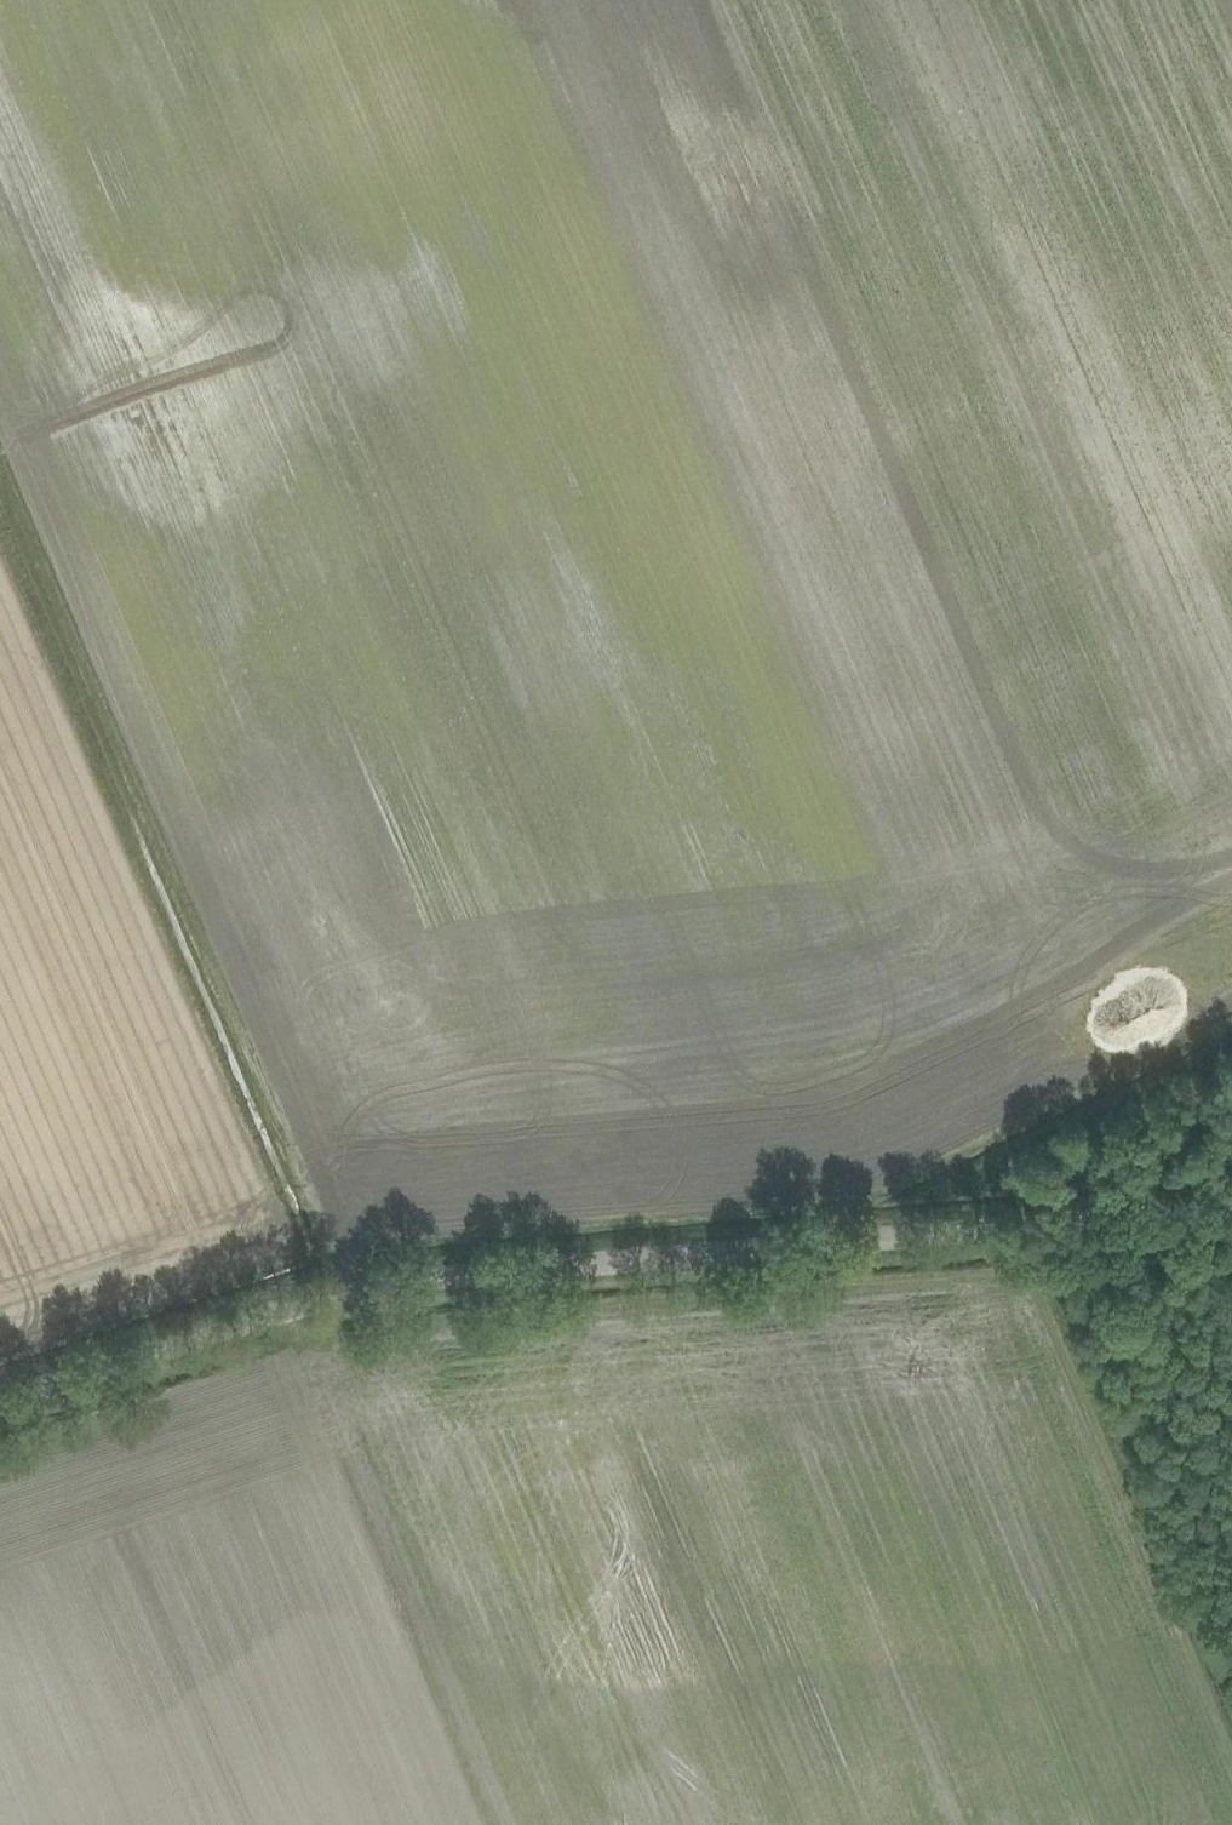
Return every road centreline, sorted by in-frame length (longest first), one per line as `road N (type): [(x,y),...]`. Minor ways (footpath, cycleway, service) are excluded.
road 1 (unclassified): [(0,1404),(317,1300),(489,1272),(1231,1213)]

